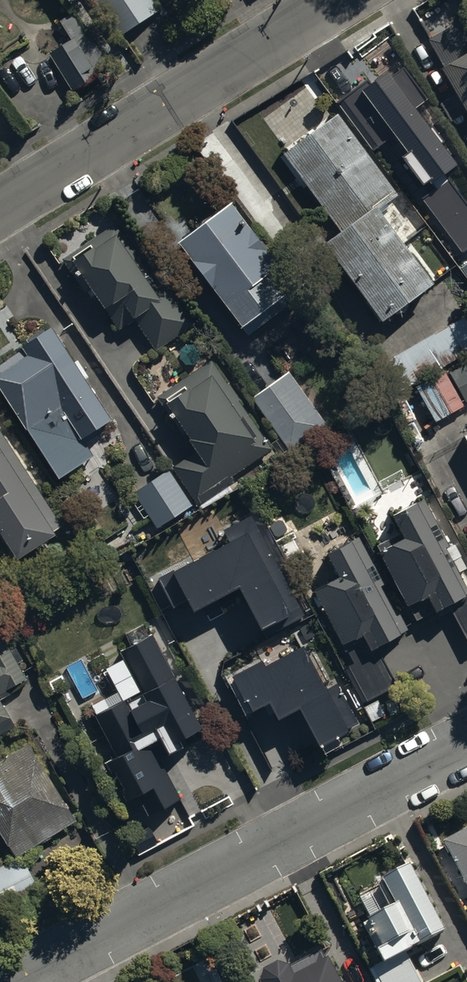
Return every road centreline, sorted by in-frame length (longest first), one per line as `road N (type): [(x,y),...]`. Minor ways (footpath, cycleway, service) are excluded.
road 1 (residential): [(23,981),(466,749)]
road 2 (residential): [(0,211),(345,0)]

